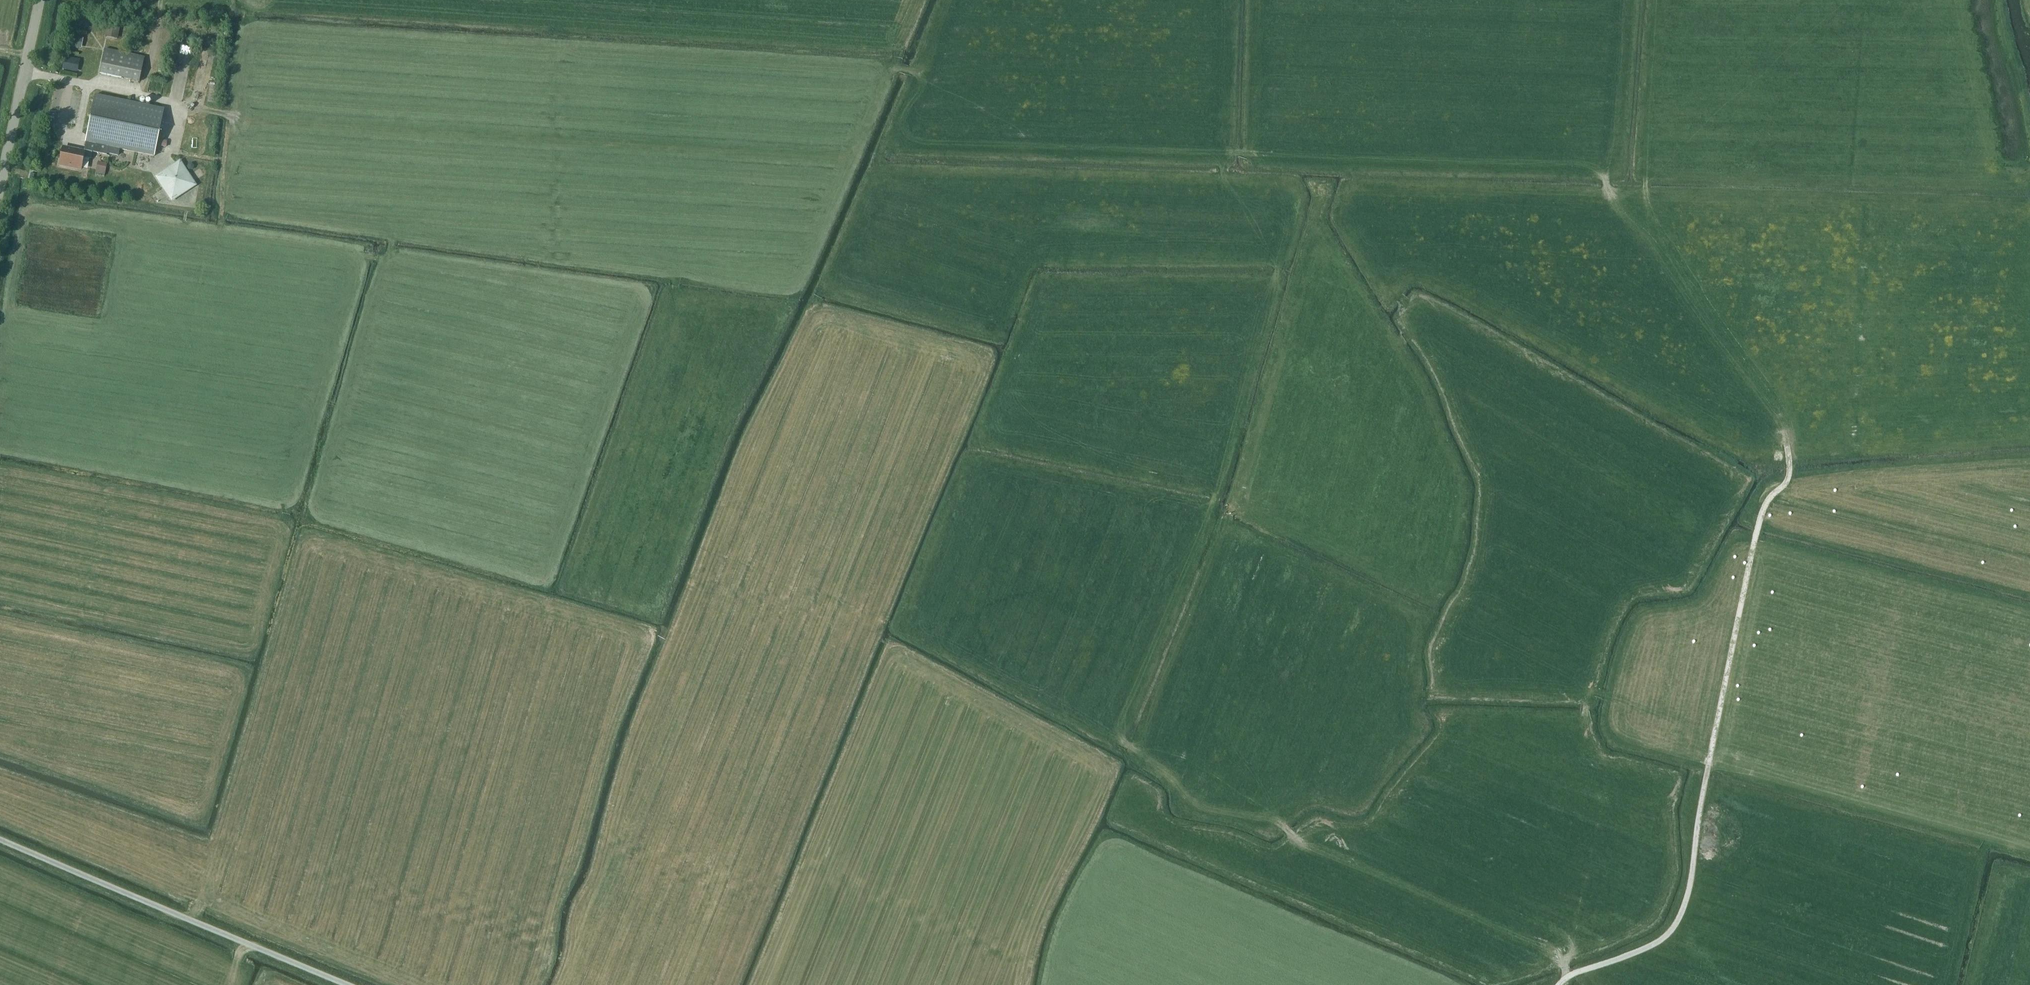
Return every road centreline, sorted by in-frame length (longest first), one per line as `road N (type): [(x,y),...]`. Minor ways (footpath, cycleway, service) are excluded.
road 1 (unclassified): [(341,984),(0,839)]
road 2 (tertiary): [(0,192),(41,0)]

